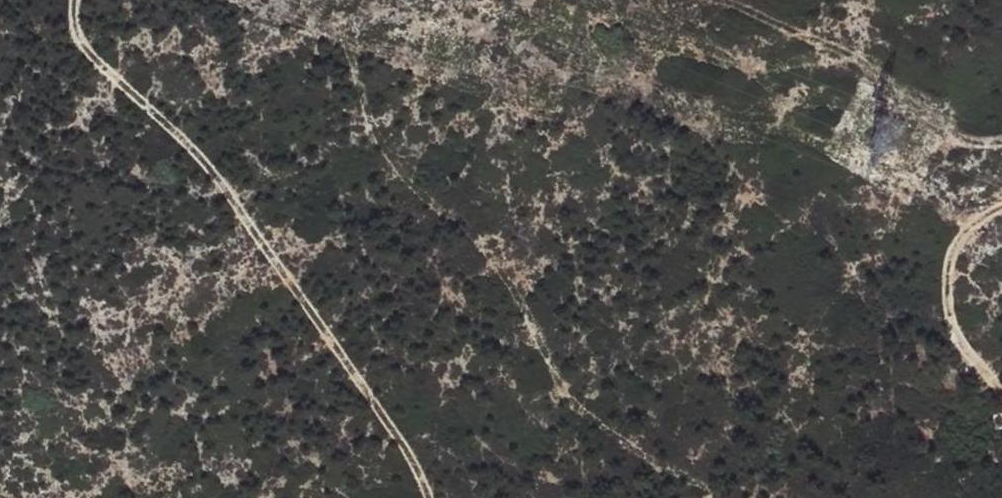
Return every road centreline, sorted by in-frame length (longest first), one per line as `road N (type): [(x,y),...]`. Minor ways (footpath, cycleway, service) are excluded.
road 1 (track): [(427,497),(386,411),(184,134),(77,47),(75,0)]
road 2 (track): [(1001,212),(950,269),(973,354),(1001,398)]

